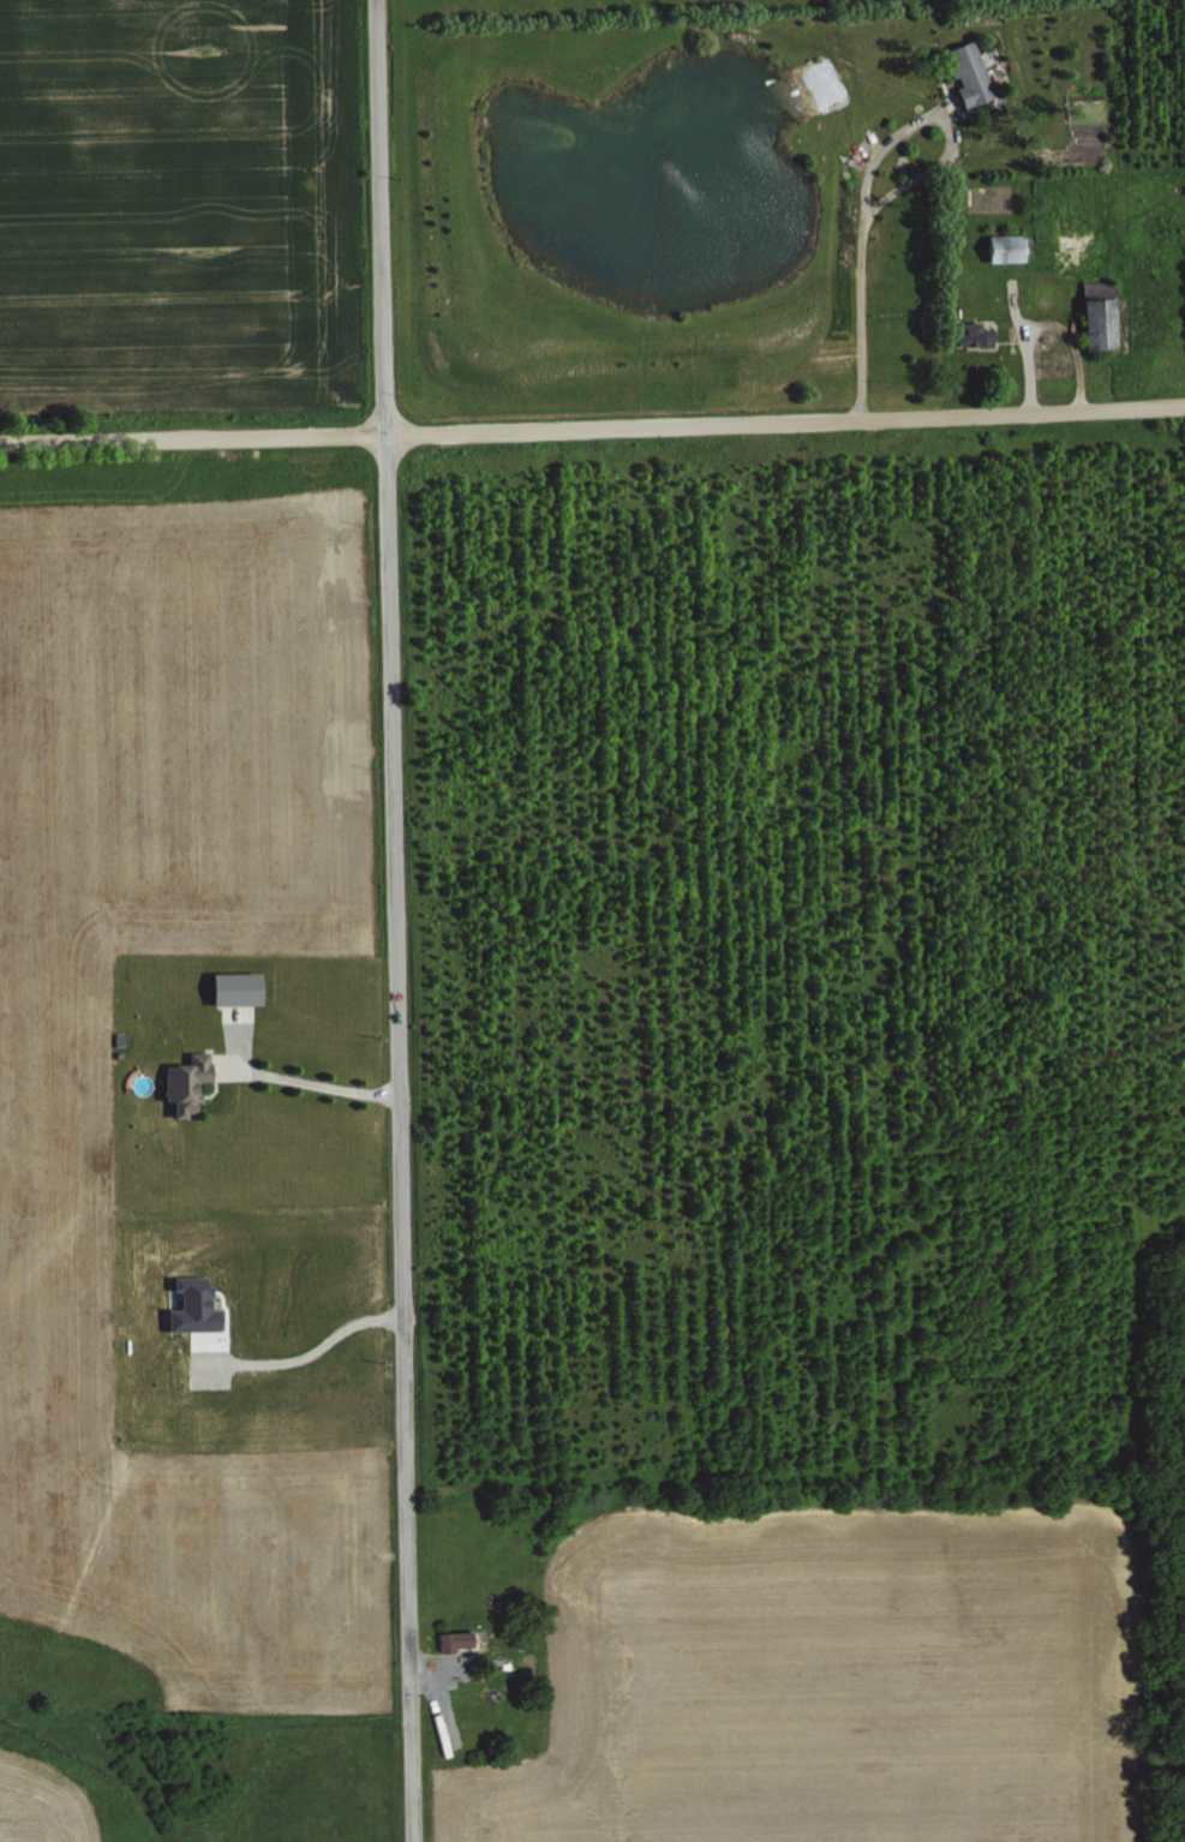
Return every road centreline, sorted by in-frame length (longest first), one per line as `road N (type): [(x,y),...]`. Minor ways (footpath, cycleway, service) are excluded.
road 1 (residential): [(413,1841),(376,0)]
road 2 (residential): [(0,443),(1184,404)]

